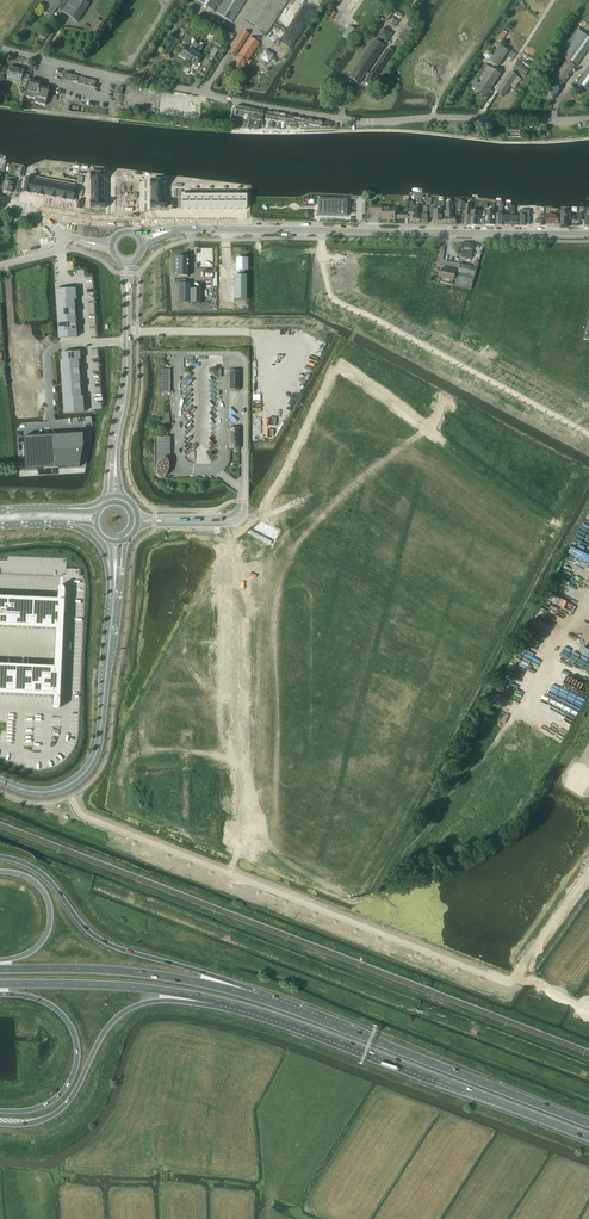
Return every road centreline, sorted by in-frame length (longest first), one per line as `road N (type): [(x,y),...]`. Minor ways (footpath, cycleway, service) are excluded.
road 1 (track): [(588,135),(522,140),(103,119)]
road 2 (tertiary): [(129,79),(364,121),(588,117)]
road 3 (secondary): [(588,235),(172,230)]
road 4 (trunk): [(214,999),(588,1137)]
road 5 (trunk): [(588,1124),(260,999)]
road 6 (trunk): [(260,999),(103,942),(40,871),(0,856)]
road 7 (secondary): [(0,781),(54,790),(75,782),(94,759),(115,591)]
road 8 (trunk): [(0,1124),(55,1116),(106,1031),(129,1008),(214,999)]
road 9 (trunk): [(260,999),(156,975),(0,970)]
road 10 (unclassified): [(136,530),(231,525),(245,511),(242,501),(229,517),(138,516)]
road 11 (trunk): [(0,994),(57,1009),(74,1030),(78,1052),(60,1095),(32,1110),(0,1111)]
road 12 (trunk): [(0,984),(130,986),(214,999)]
road 13 (secondary): [(127,294),(116,460)]
road 14 (trunk): [(0,872),(38,885),(51,915),(37,947),(0,960)]
road 15 (tertiary): [(129,79),(0,49)]

